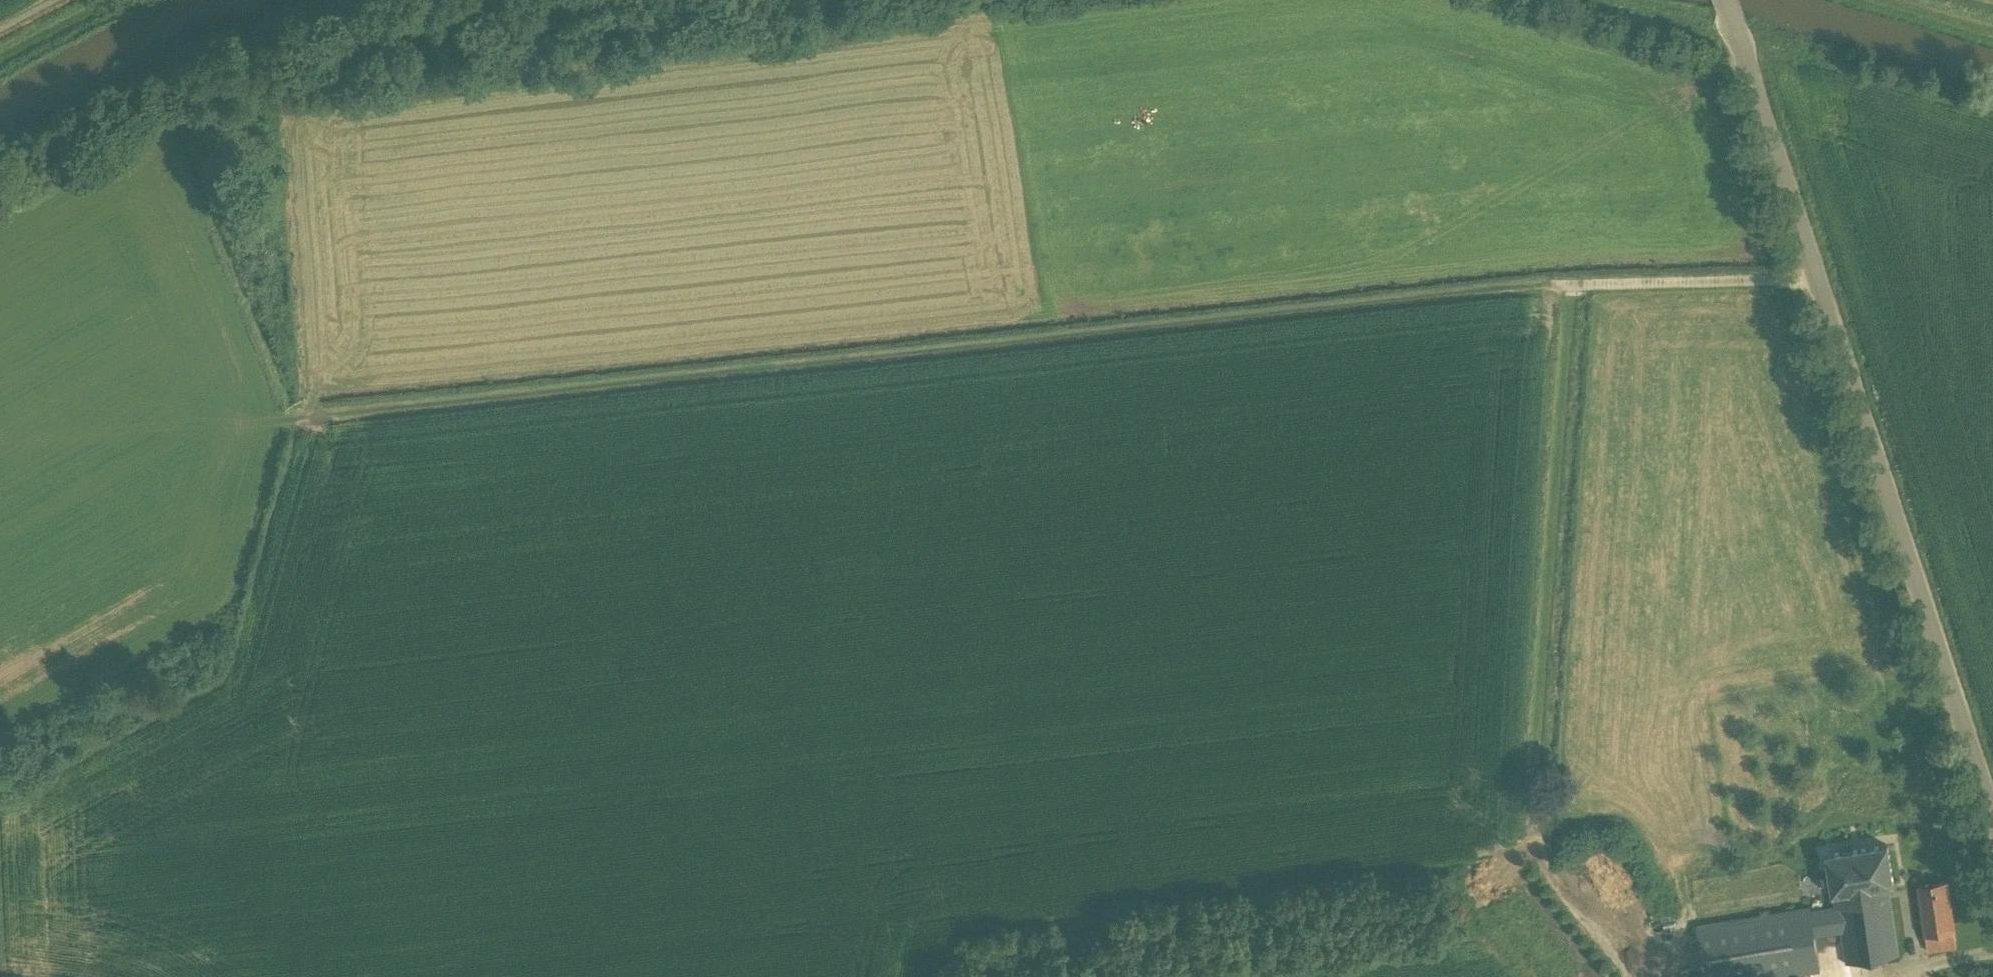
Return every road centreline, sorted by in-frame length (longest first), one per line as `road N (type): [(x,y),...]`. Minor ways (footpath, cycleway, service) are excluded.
road 1 (unclassified): [(1992,817),(1725,0)]

